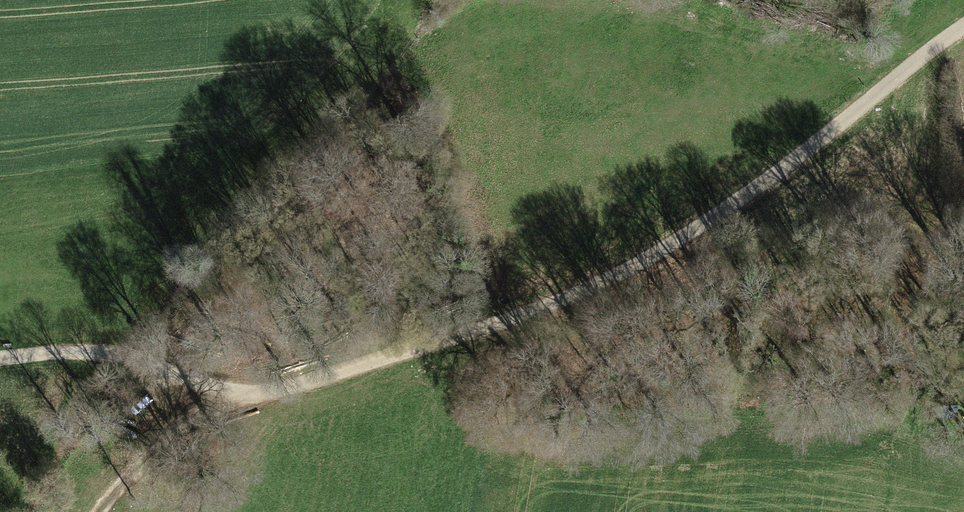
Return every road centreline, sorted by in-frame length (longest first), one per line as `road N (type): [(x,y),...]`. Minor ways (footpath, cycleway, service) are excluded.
road 1 (track): [(0,359),(105,348),(229,391),(276,390),(562,300),(673,243),(753,190),(963,28)]
road 2 (track): [(928,440),(908,363),(894,251),(903,154),(953,35)]
road 3 (track): [(99,511),(175,430),(229,391)]

